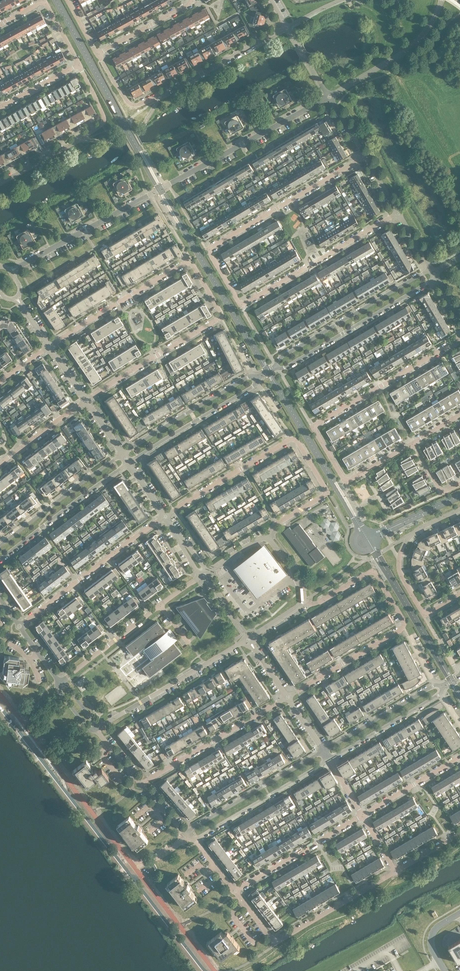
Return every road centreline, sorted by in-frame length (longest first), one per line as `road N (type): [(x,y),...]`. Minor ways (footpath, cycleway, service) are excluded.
road 1 (unclassified): [(400,217),(241,306),(208,251),(365,158)]
road 2 (unclassified): [(11,272),(329,98)]
road 3 (unclassified): [(363,471),(344,482),(312,428),(459,340)]
road 4 (residential): [(98,55),(135,106),(287,29)]
road 5 (residential): [(85,399),(222,317),(189,262)]
road 6 (residential): [(163,517),(294,441),(327,493)]
road 7 (residential): [(459,595),(424,616),(398,558),(414,532),(459,510)]
road 8 (residential): [(18,627),(163,517)]
road 9 (residential): [(59,682),(203,571)]
road 10 (residential): [(0,184),(101,124),(78,64)]
road 11 (residential): [(279,363),(294,362),(434,274)]
road 12 (residential): [(434,274),(400,286),(279,363)]
road 13 (residential): [(247,639),(96,729)]
road 14 (residential): [(141,784),(286,697)]
road 15 (residential): [(48,347),(189,262)]
road 16 (residential): [(324,750),(186,834)]
road 17 (residential): [(0,560),(128,464)]
road 18 (residential): [(255,379),(241,377),(119,451)]
road 19 (residential): [(195,840),(329,759)]
road 20 (unclassified): [(329,98),(415,45),(441,0)]
road 21 (residential): [(128,464),(255,379)]
road 22 (residential): [(119,451),(0,544)]
road 23 (residential): [(234,891),(362,815)]
road 24 (residential): [(277,944),(396,871)]
road 25 (residential): [(402,628),(375,573),(304,605)]
road 26 (residential): [(286,697),(402,628)]
road 27 (residential): [(329,759),(440,694)]
road 28 (residential): [(431,686),(324,750)]
road 29 (residential): [(0,25),(43,1),(78,64)]

